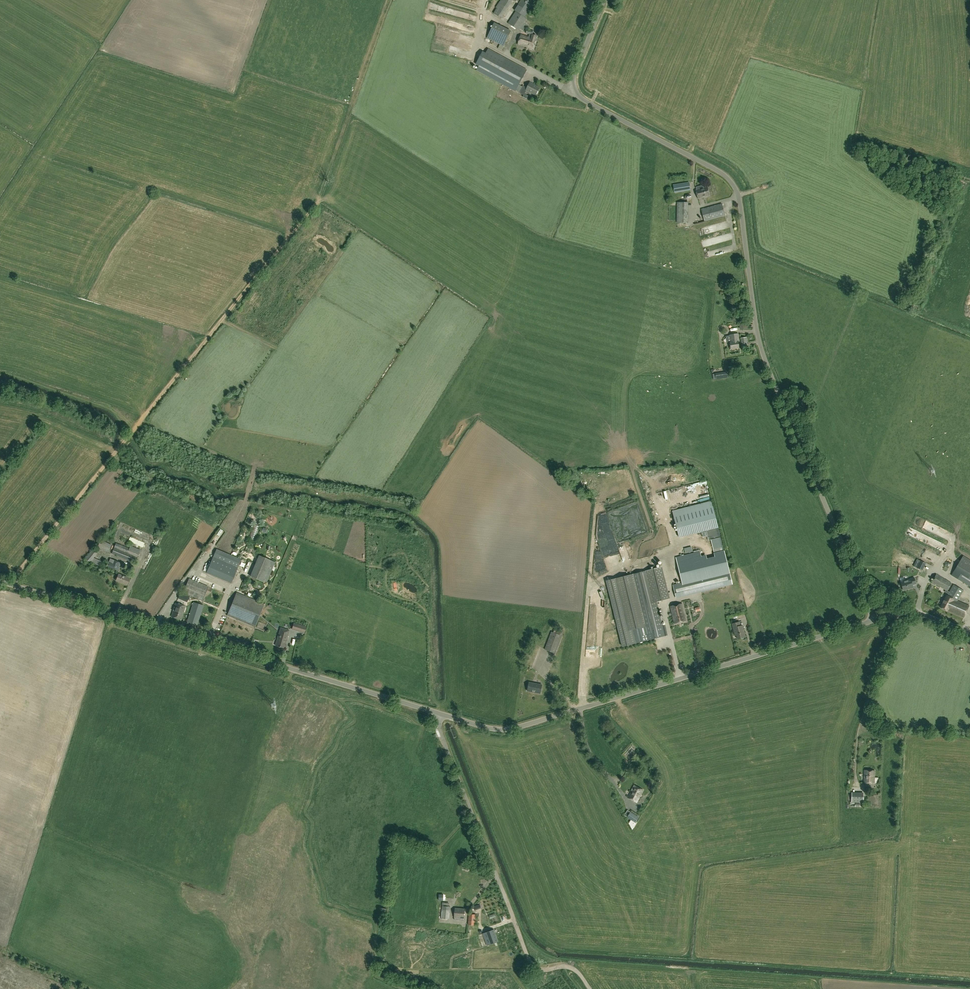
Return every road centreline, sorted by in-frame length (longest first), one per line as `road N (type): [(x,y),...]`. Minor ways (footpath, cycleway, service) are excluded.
road 1 (unclassified): [(875,620),(757,329),(743,194),(733,179),(576,91),(605,0)]
road 2 (unclassified): [(442,714),(0,581)]
road 3 (unclassified): [(442,714),(517,728),(875,620)]
road 4 (unclassified): [(590,988),(570,967),(542,969),(529,959),(443,739),(442,714)]
road 5 (track): [(138,423),(318,199)]
road 6 (track): [(388,0),(318,199)]
road 7 (track): [(10,584),(138,423)]

